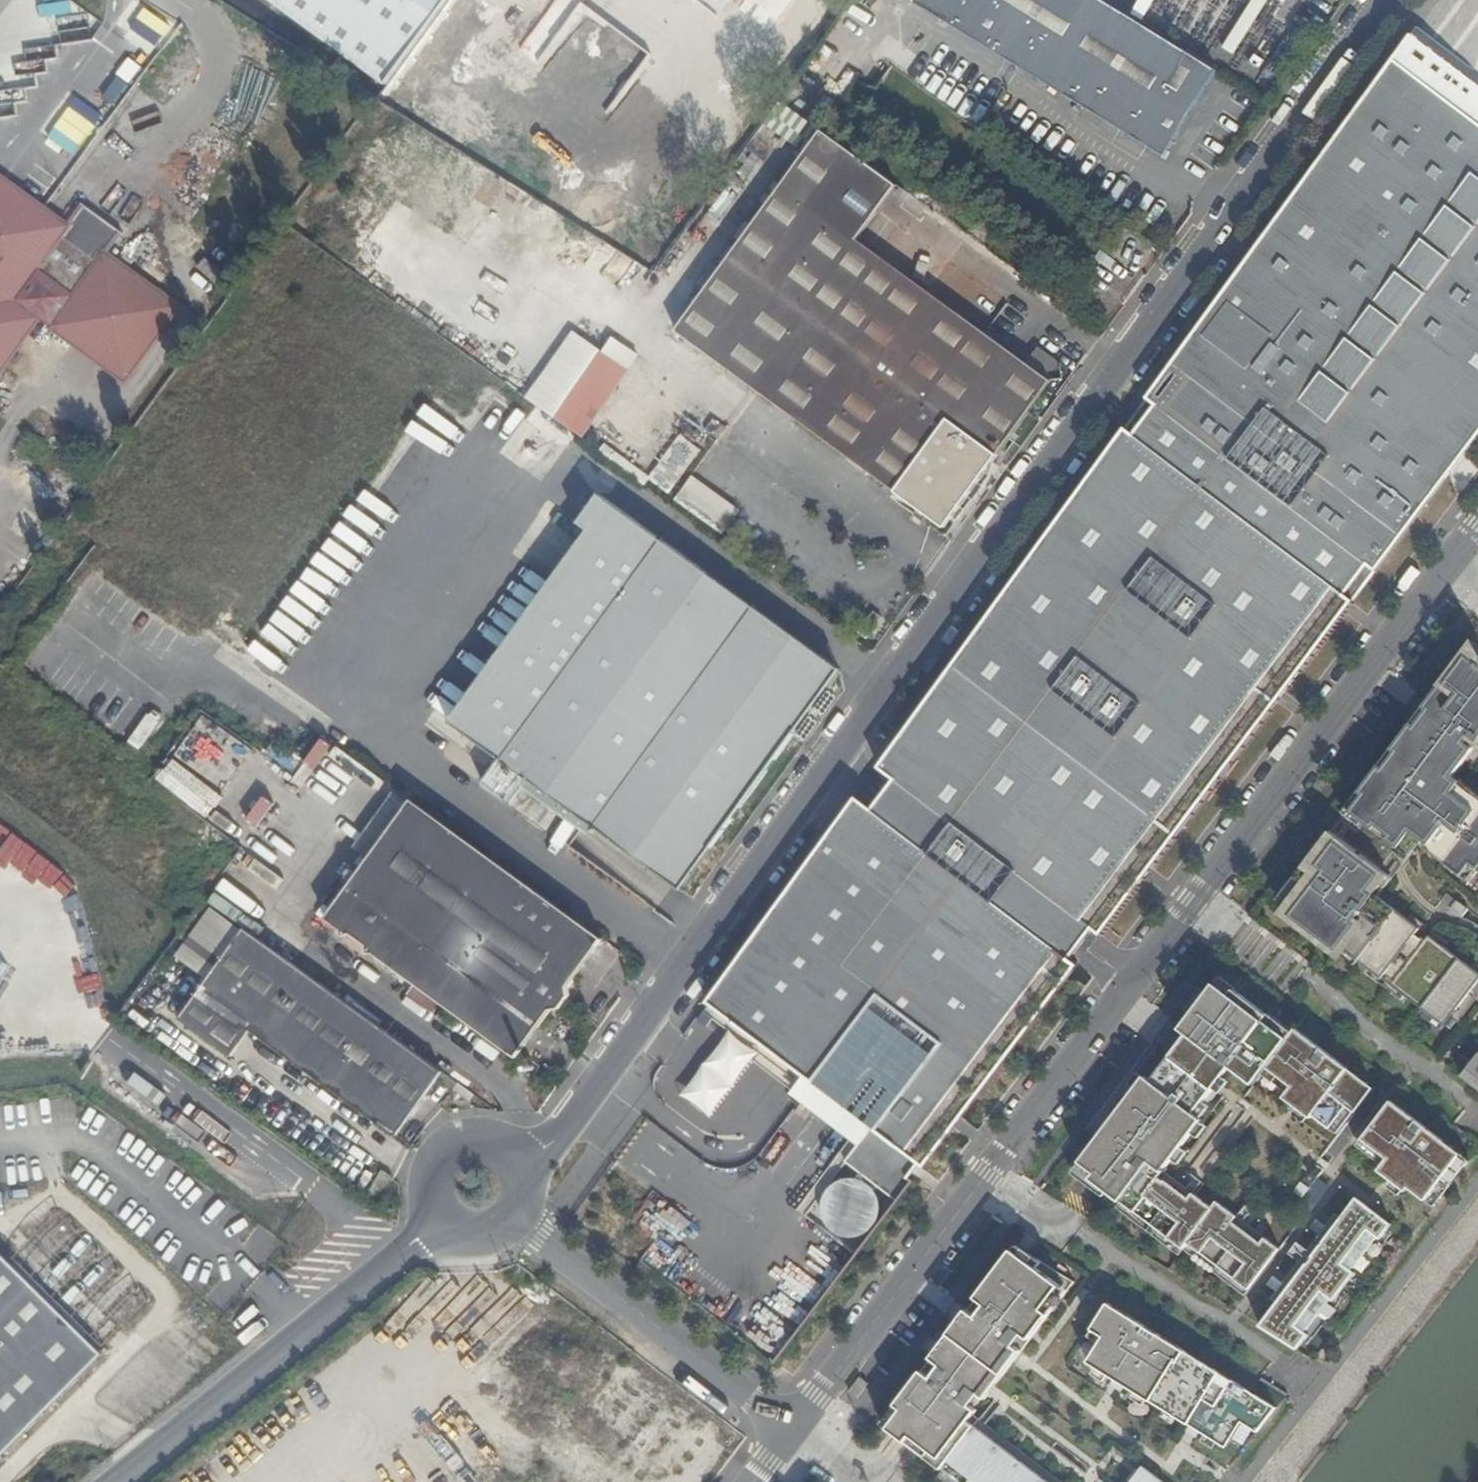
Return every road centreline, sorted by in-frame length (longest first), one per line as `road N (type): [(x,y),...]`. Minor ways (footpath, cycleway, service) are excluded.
road 1 (unclassified): [(1386,0),(526,1160)]
road 2 (residential): [(980,1184),(1477,516)]
road 3 (unclassified): [(441,1225),(114,1481)]
road 4 (residential): [(799,1425),(515,1226)]
road 5 (residential): [(799,1425),(980,1184)]
road 6 (unclassified): [(526,1160),(514,1145),(480,1132),(445,1143),(432,1157),(424,1193),(441,1225)]

